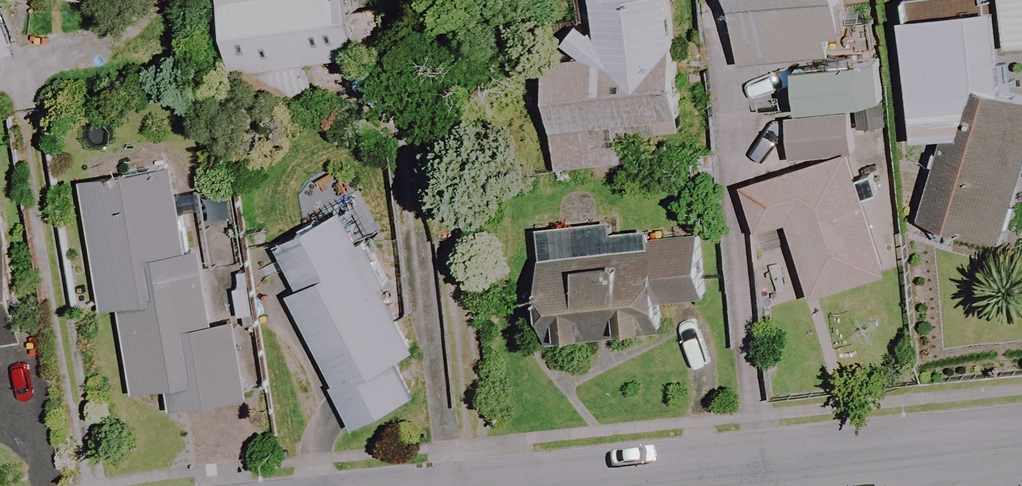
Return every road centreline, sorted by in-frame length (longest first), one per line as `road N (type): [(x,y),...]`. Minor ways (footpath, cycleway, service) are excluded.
road 1 (residential): [(1021,440),(565,485)]

